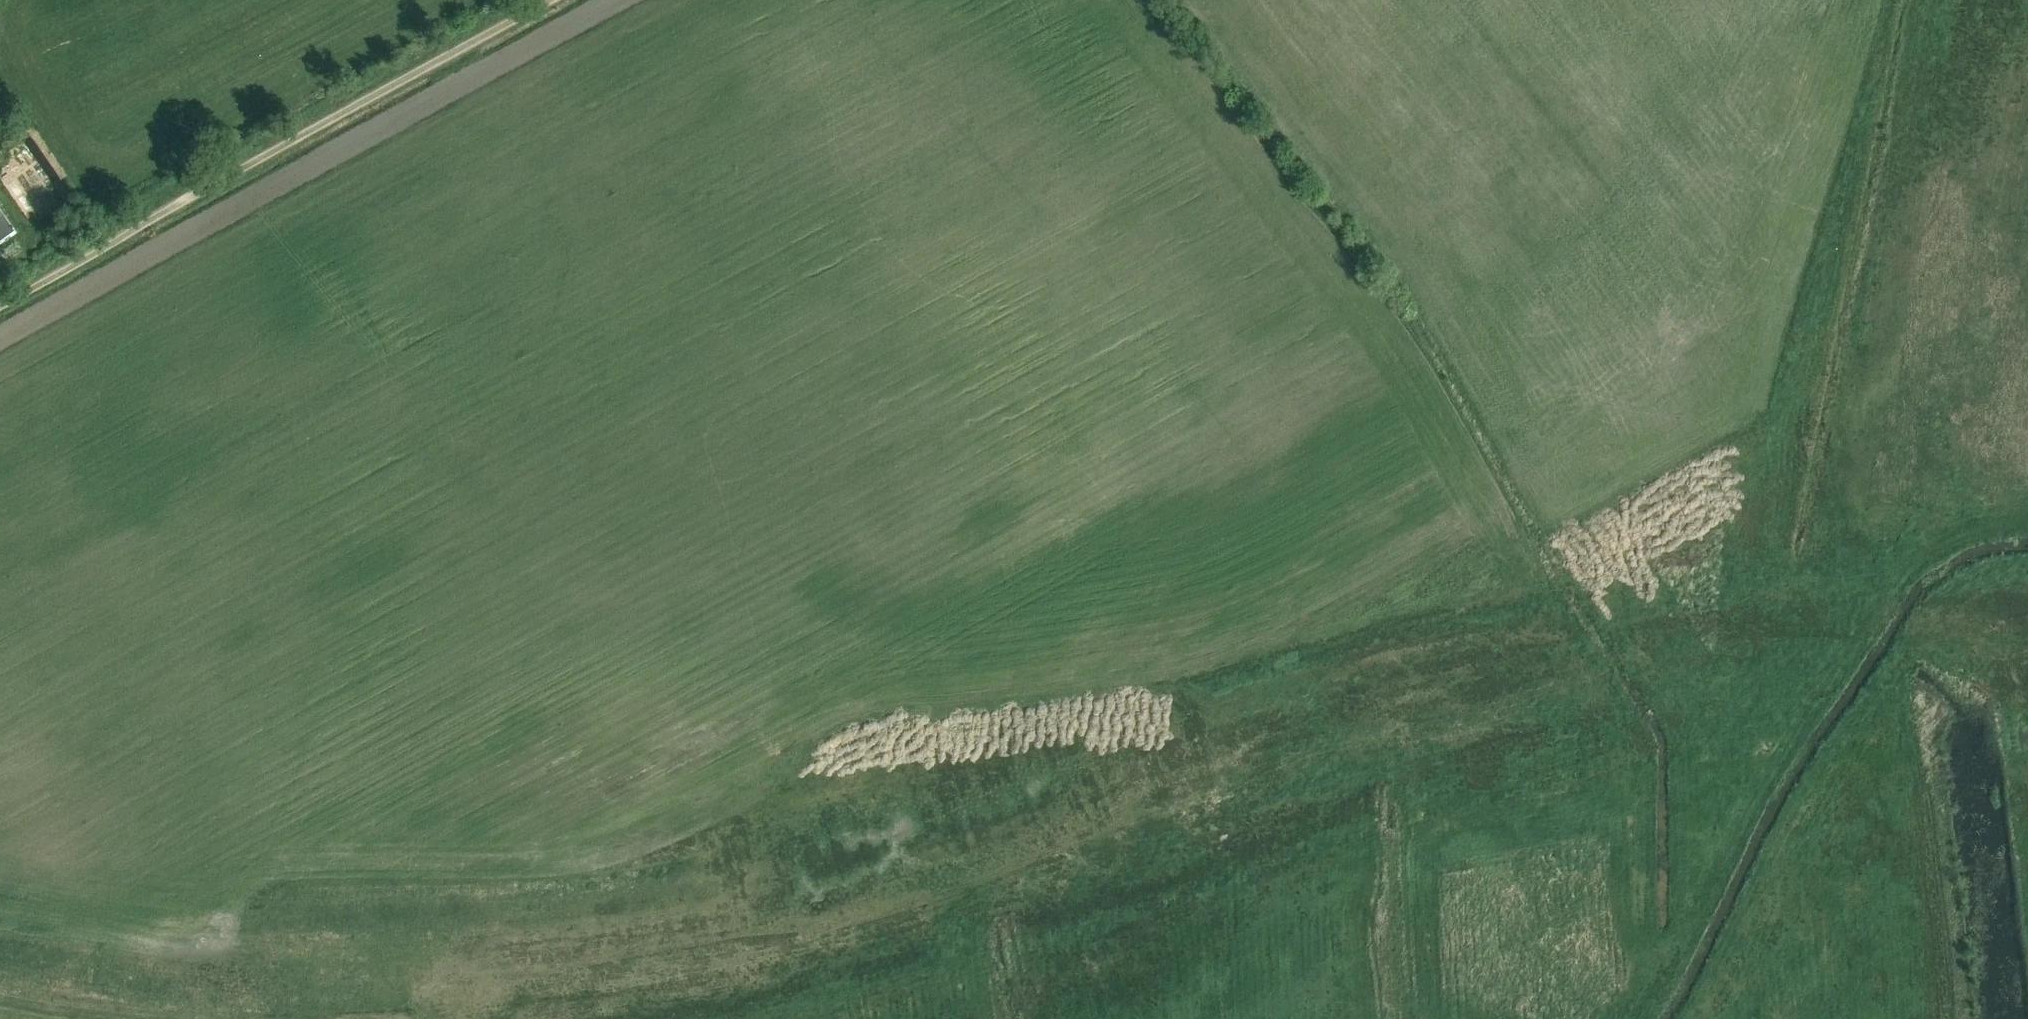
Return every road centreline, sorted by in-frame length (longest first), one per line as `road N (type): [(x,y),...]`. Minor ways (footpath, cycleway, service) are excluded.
road 1 (track): [(0,302),(548,0)]
road 2 (track): [(0,999),(121,1018)]

